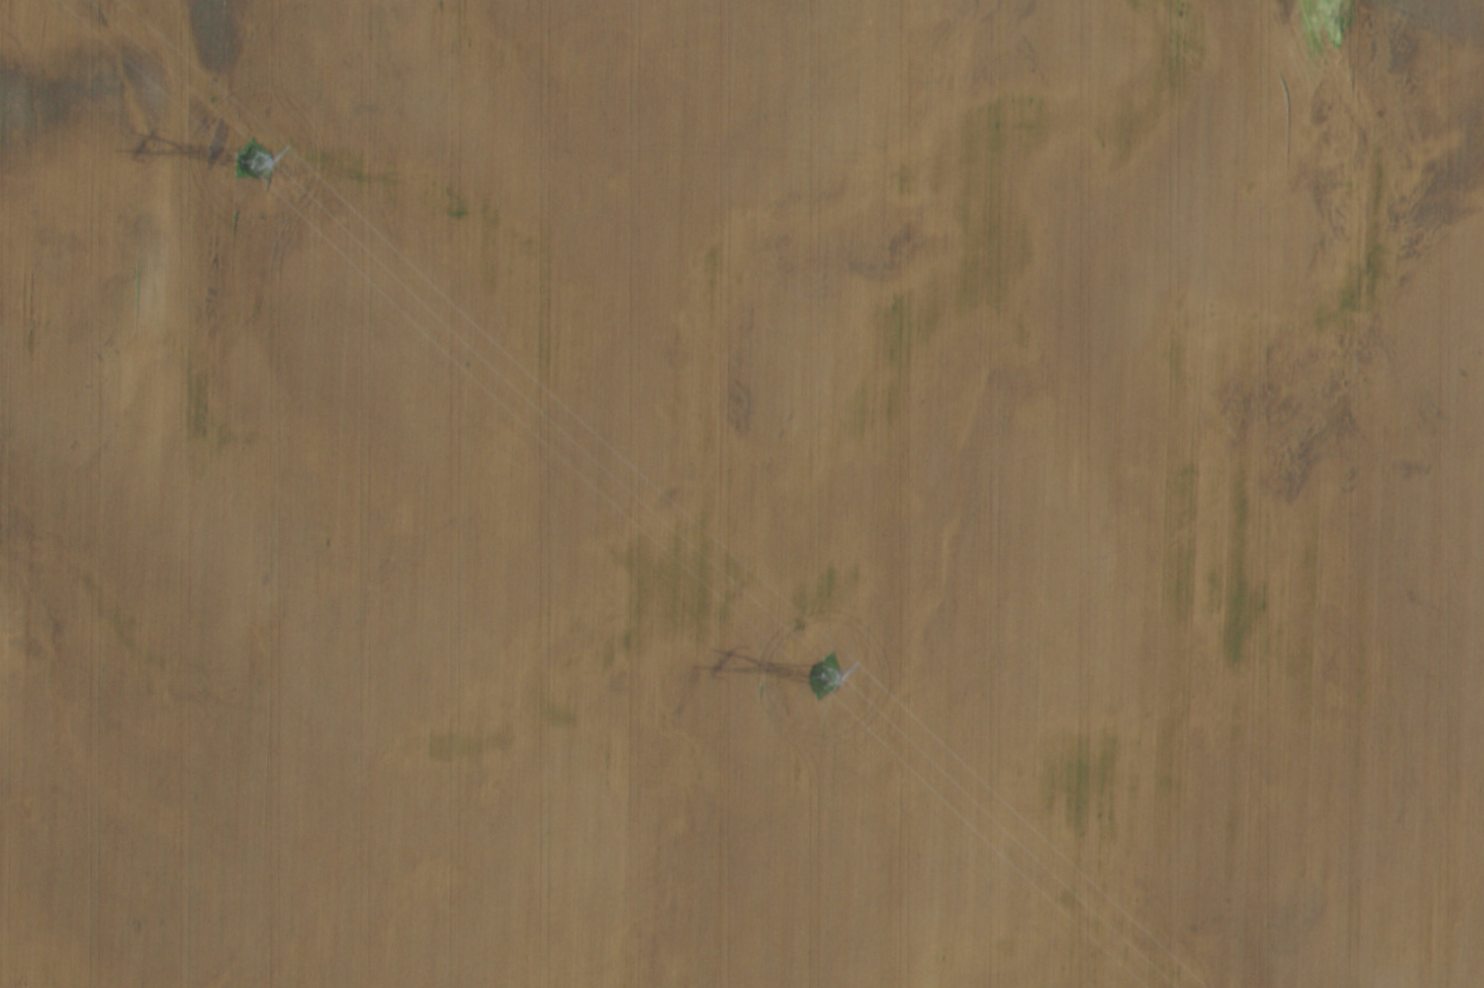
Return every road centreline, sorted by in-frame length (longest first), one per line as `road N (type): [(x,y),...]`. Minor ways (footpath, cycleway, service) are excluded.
road 1 (track): [(896,987),(909,0)]

